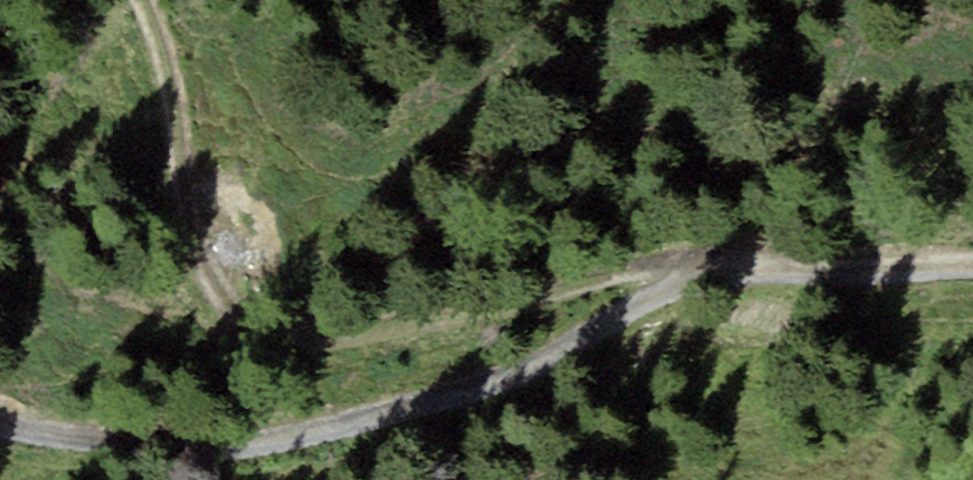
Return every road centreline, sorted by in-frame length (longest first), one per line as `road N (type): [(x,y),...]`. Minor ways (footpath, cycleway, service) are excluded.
road 1 (track): [(0,426),(244,446),(330,430),(497,380),(674,286),(736,271),(972,268)]
road 2 (track): [(717,275),(638,264),(545,296),(314,342),(265,331),(229,305),(199,263),(158,40),(138,0)]

